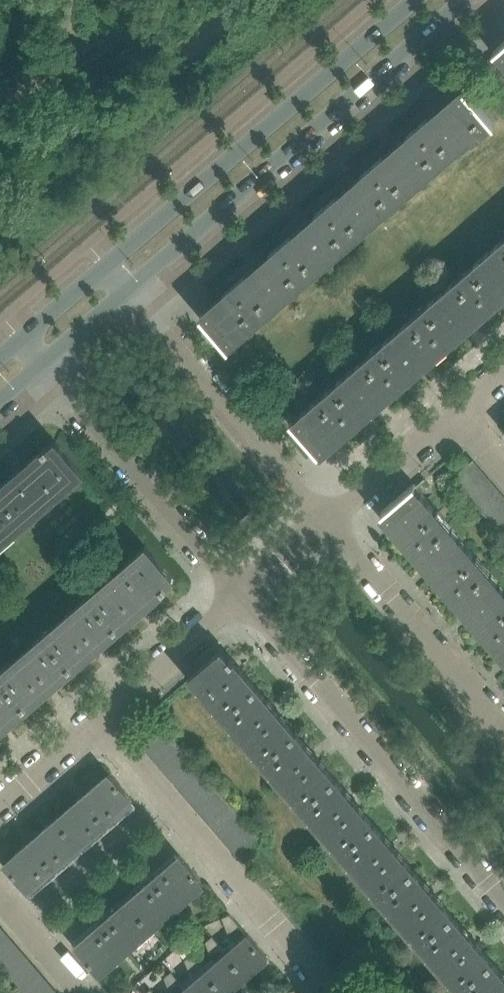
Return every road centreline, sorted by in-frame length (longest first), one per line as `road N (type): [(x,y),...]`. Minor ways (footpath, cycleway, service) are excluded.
road 1 (tertiary): [(125,291),(460,0)]
road 2 (tertiary): [(408,0),(103,265)]
road 3 (residential): [(240,592),(503,898)]
road 4 (residential): [(330,992),(95,717)]
road 5 (residential): [(41,361),(240,592)]
road 6 (residential): [(327,516),(125,291)]
road 7 (residential): [(503,726),(327,516)]
road 8 (residential): [(95,717),(240,592)]
road 9 (residential): [(327,516),(452,408)]
road 10 (residential): [(0,893),(85,992)]
road 11 (residential): [(0,800),(95,717)]

